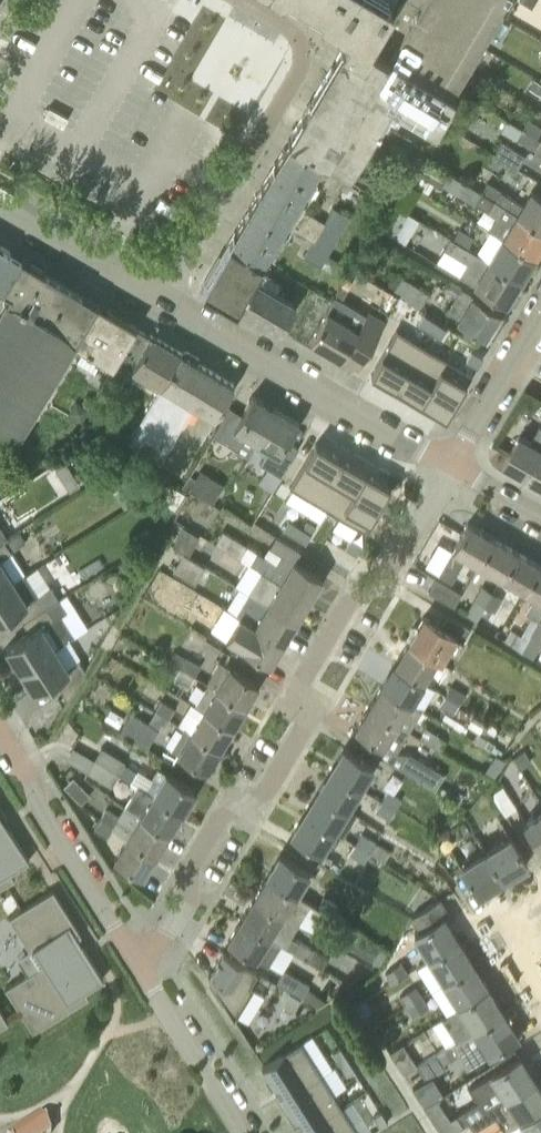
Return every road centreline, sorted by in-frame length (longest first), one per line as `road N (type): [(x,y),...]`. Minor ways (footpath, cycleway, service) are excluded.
road 1 (residential): [(135,955),(169,932),(187,904),(191,862),(219,819),(268,789),(305,729),(301,681),(347,605),(392,565),(451,465)]
road 2 (residential): [(167,307),(302,70),(300,35),(242,0)]
road 3 (residential): [(451,465),(167,307)]
road 4 (residential): [(135,955),(38,809),(32,781),(0,730)]
road 5 (residential): [(244,1132),(135,955)]
road 6 (residential): [(167,307),(0,209)]
road 7 (residential): [(451,465),(540,316)]

